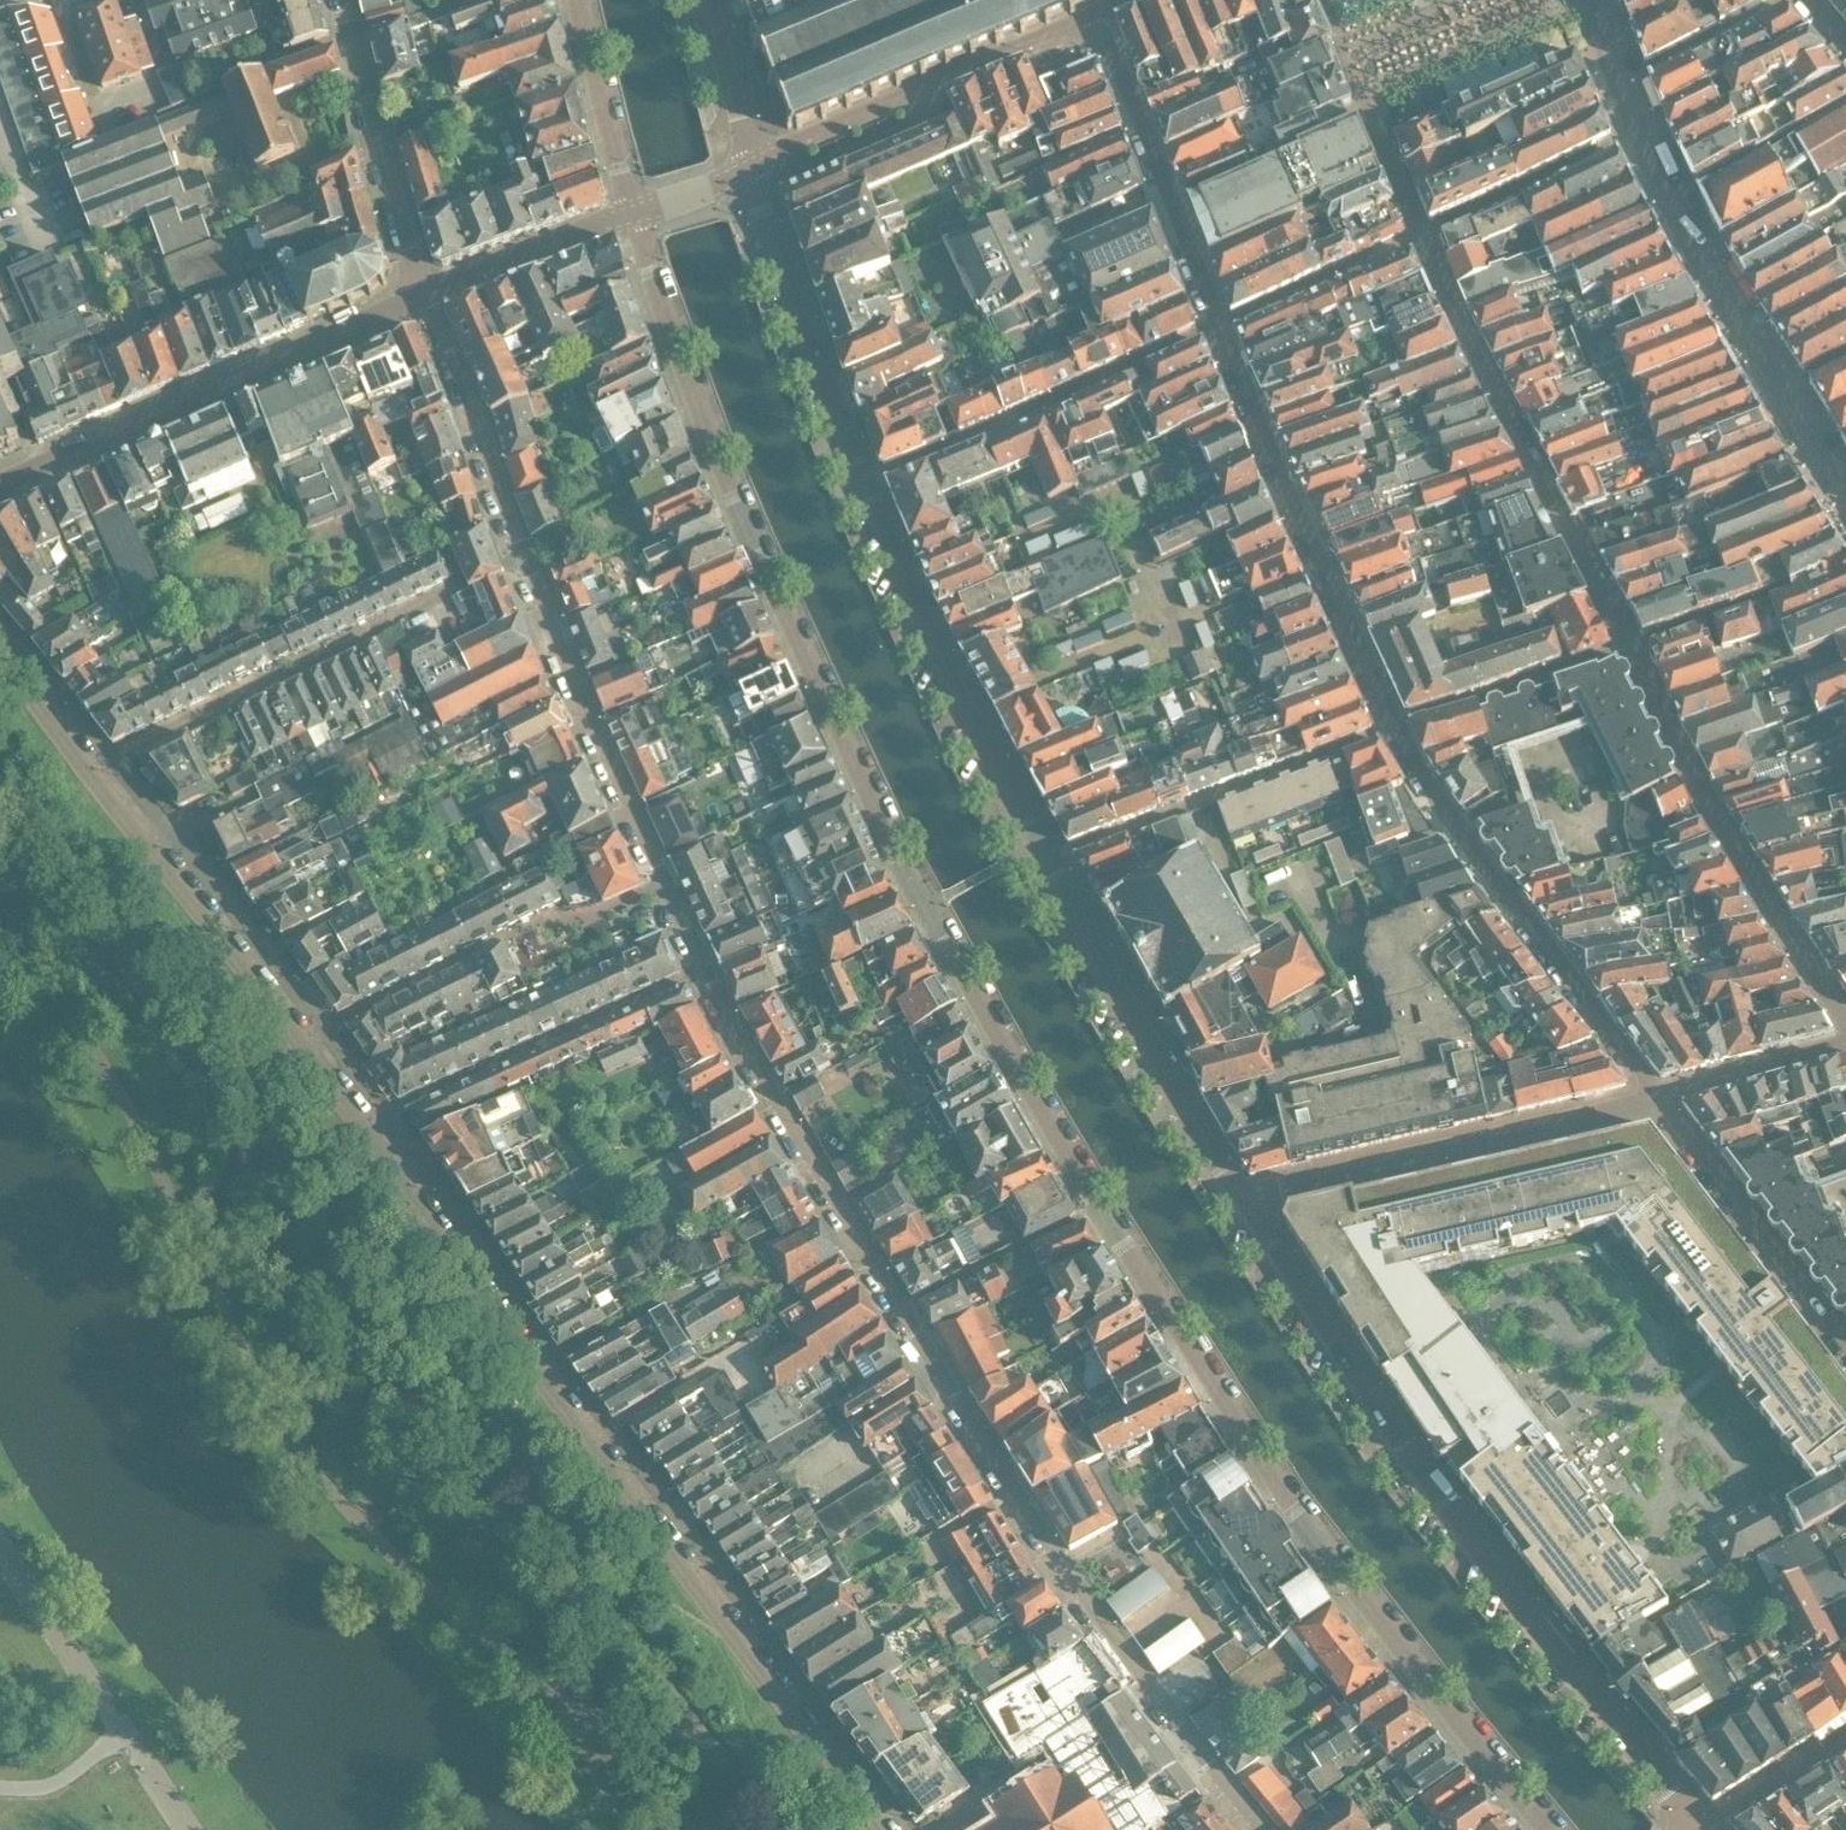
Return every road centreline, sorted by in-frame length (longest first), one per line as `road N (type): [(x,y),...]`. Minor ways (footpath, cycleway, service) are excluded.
road 1 (unclassified): [(1552,1829),(1379,1619),(1259,1454),(935,919),(734,502),(663,318),(634,213)]
road 2 (residential): [(703,969),(1039,1535),(1262,1829)]
road 3 (residential): [(1422,236),(1696,779),(1845,1017)]
road 4 (unclassified): [(866,480),(918,609),(1157,1059),(1242,1200)]
road 5 (unclassified): [(1242,1200),(1428,1483),(1703,1829)]
road 6 (unclassified): [(537,1368),(888,1829)]
road 7 (residential): [(1457,829),(1396,727),(1218,325)]
road 8 (residential): [(90,772),(521,556)]
road 9 (unclassified): [(0,483),(431,295)]
road 10 (residential): [(521,556),(703,969)]
road 11 (residential): [(1242,1200),(1659,1100)]
road 12 (residential): [(866,480),(1218,325)]
road 13 (residential): [(362,1123),(703,969)]
road 14 (residential): [(1086,16),(792,142),(753,172)]
road 15 (unclassified): [(193,1829),(0,1540)]
road 16 (residential): [(1659,1100),(1457,829)]
road 17 (residential): [(1218,325),(1118,68),(1086,16)]
road 18 (unclassified): [(753,172),(866,480)]
road 19 (residential): [(431,295),(346,0)]
road 20 (residential): [(1845,1344),(1659,1100)]
road 21 (unclassified): [(362,1123),(537,1368)]
road 22 (residential): [(431,295),(521,556)]
road 23 (residential): [(301,1039),(533,923)]
road 24 (unclassified): [(90,772),(245,965)]
road 25 (residential): [(1218,325),(1422,236)]
road 26 (unclassified): [(634,213),(580,0)]
road 27 (unclassified): [(431,295),(634,213)]
road 28 (residential): [(1659,1100),(1845,1045)]
road 29 (residential): [(537,1368),(695,1282)]
road 30 (unclassified): [(709,0),(753,172)]
road 31 (unclassified): [(0,644),(90,772)]
road 32 (residential): [(1457,829),(1588,763)]
road 33 (residential): [(245,965),(366,898)]
road 34 (unclassified): [(634,213),(753,172)]

